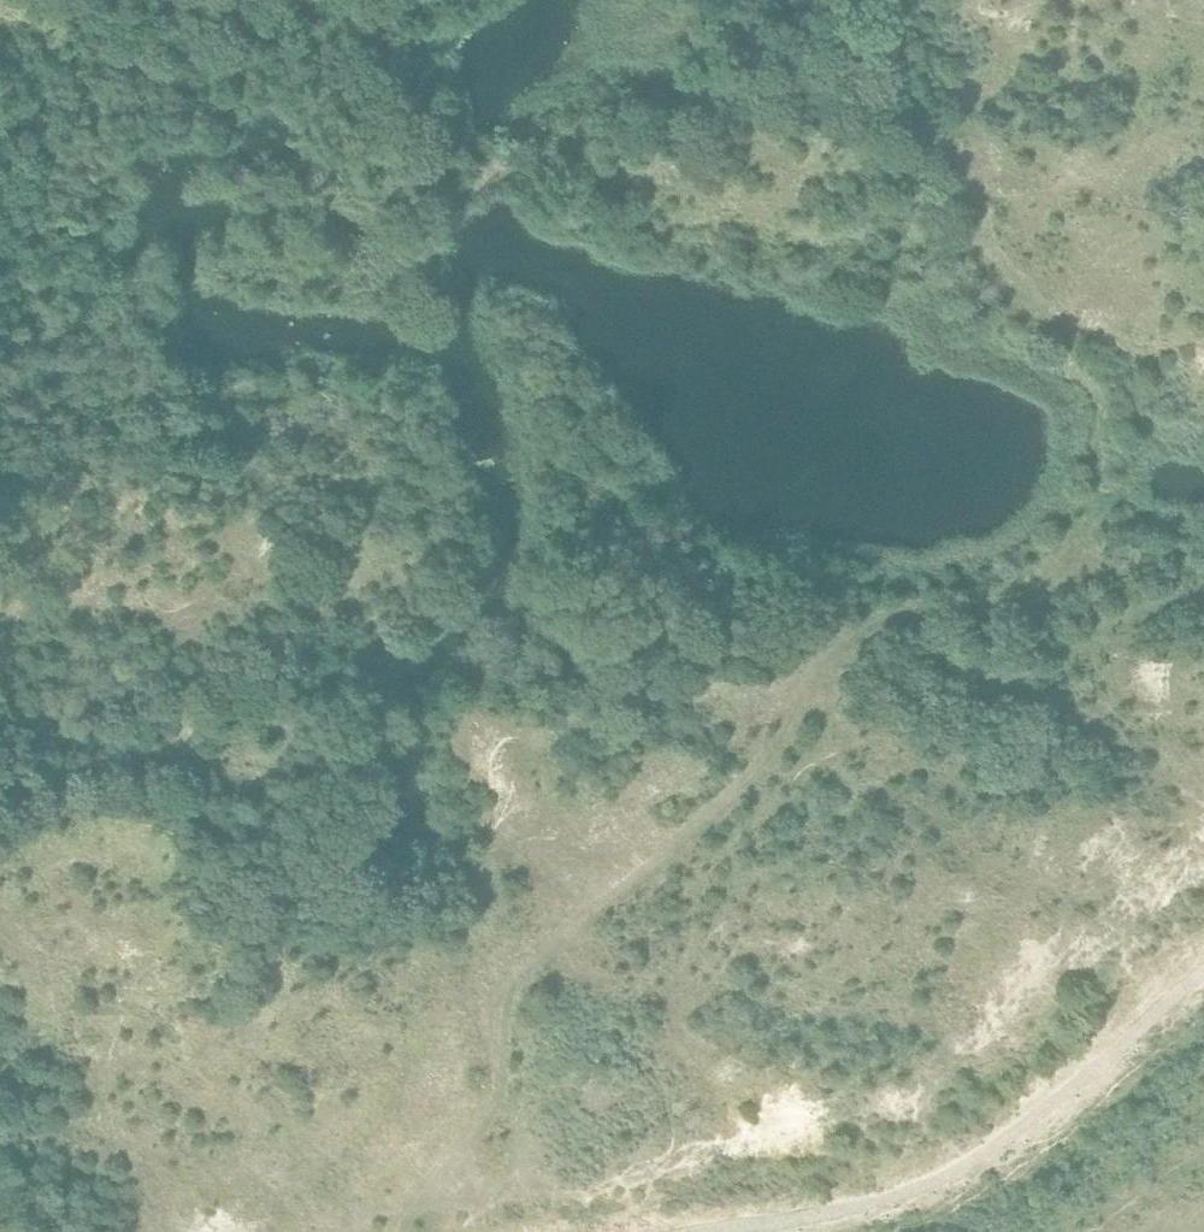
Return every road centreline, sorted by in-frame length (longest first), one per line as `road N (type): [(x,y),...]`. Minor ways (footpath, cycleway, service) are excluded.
road 1 (track): [(400,1231),(497,1096),(501,994),(776,766),(838,654),(867,626),(1019,602),(1074,557),(1103,493),(1104,399),(1054,321),(980,251)]
road 2 (track): [(739,1231),(896,1200),(990,1155),(1203,972)]
road 3 (track): [(97,0),(85,123),(31,186),(0,202)]

